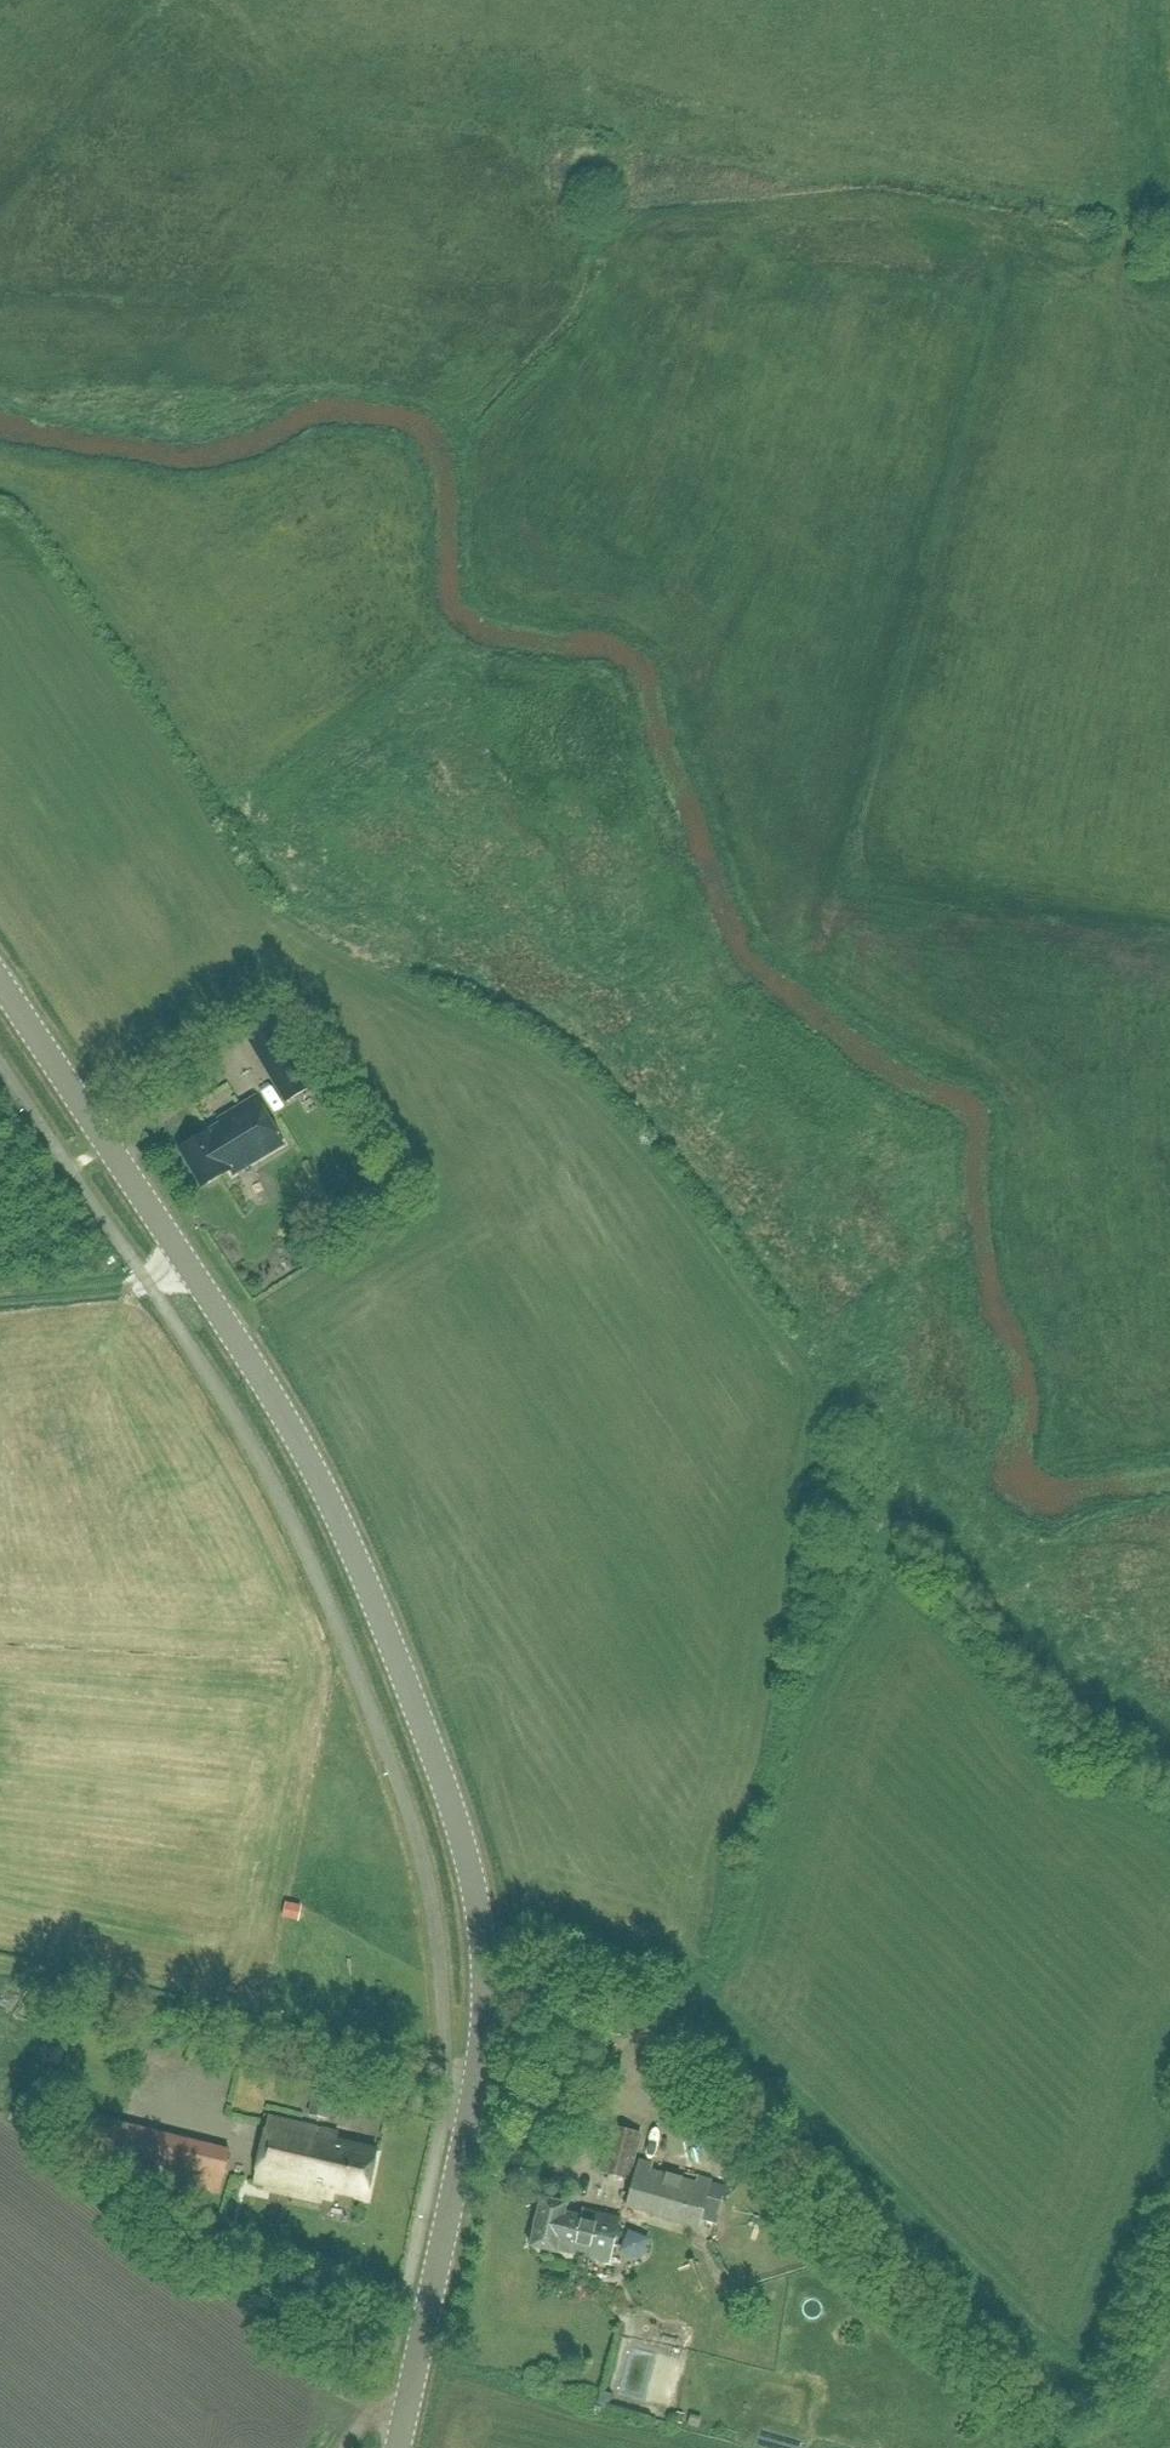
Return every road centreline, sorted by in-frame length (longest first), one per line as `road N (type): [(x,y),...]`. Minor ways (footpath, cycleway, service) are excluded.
road 1 (secondary): [(398,2447),(485,2058),(484,1945),(471,1859),(433,1738),(279,1403),(0,985)]

